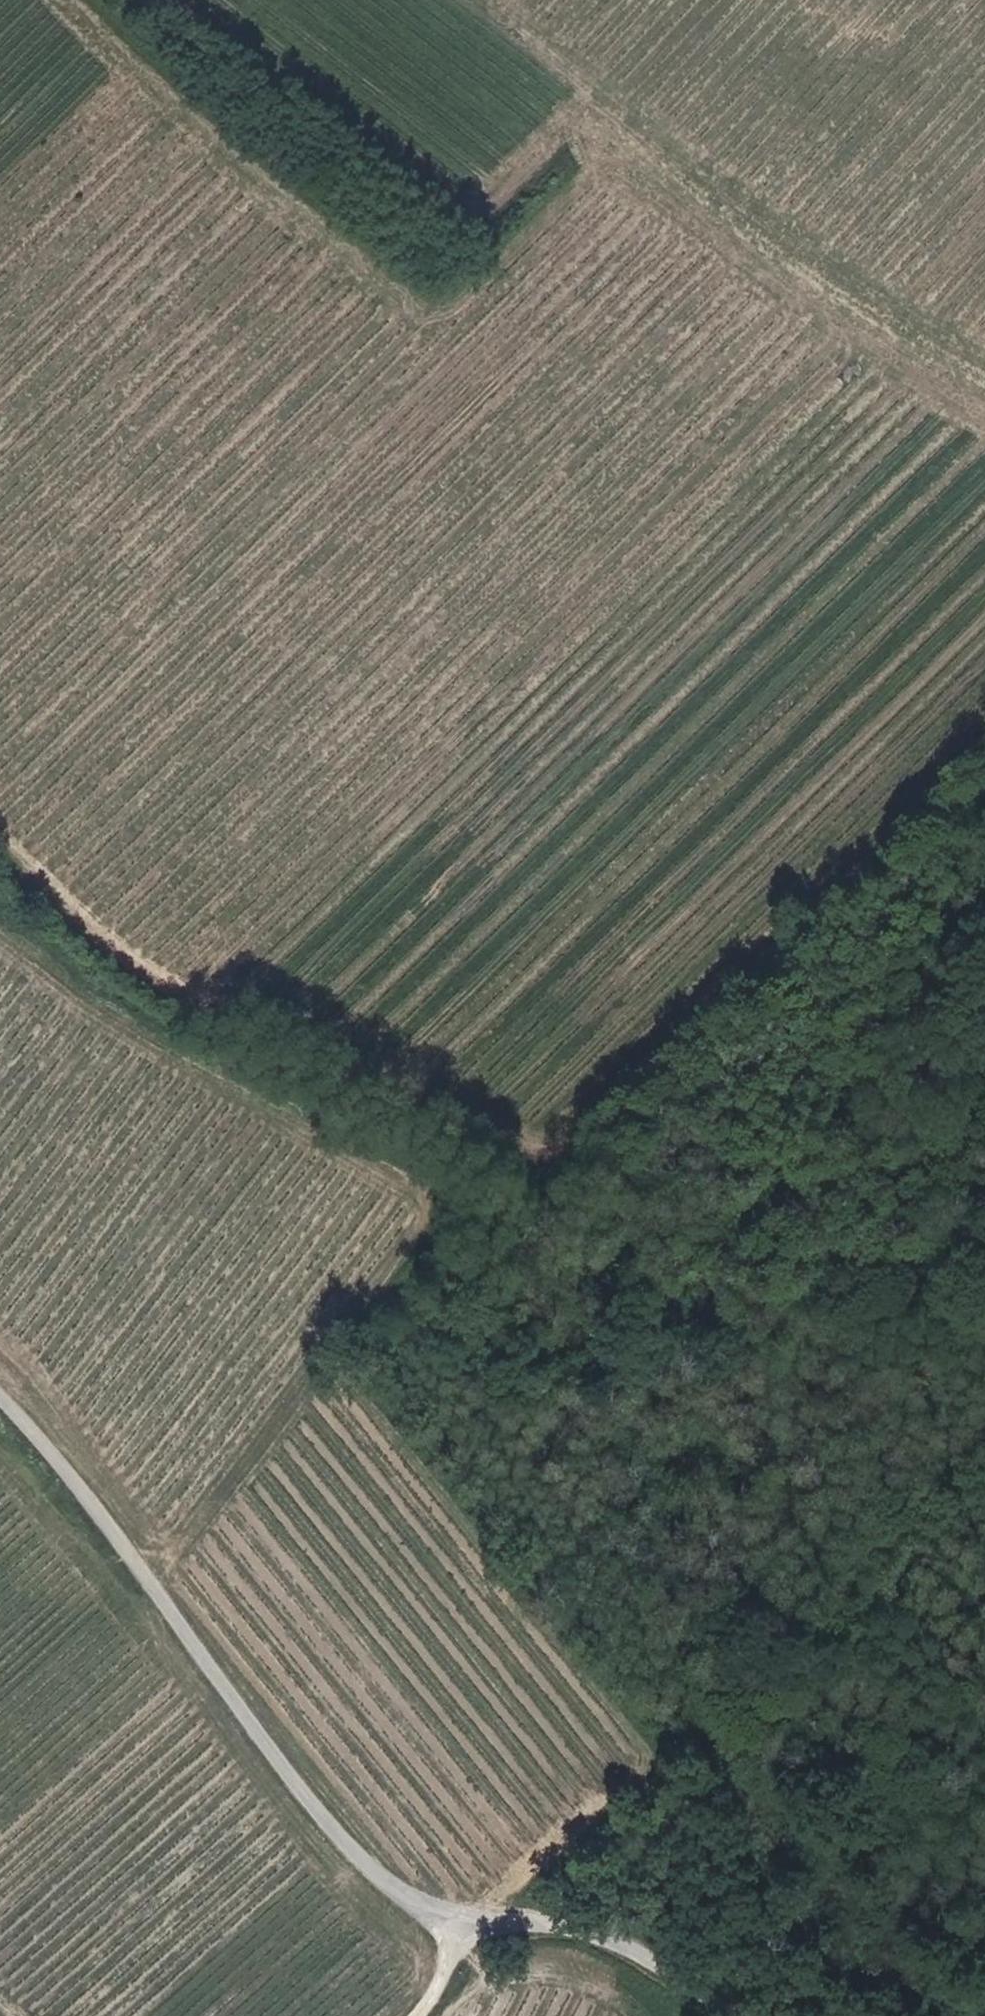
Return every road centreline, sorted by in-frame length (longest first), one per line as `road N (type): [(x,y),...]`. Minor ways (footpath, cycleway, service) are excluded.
road 1 (unclassified): [(782,2015),(633,1944),(542,1923),(461,1922),(391,1884),(241,1710),(0,1387)]

